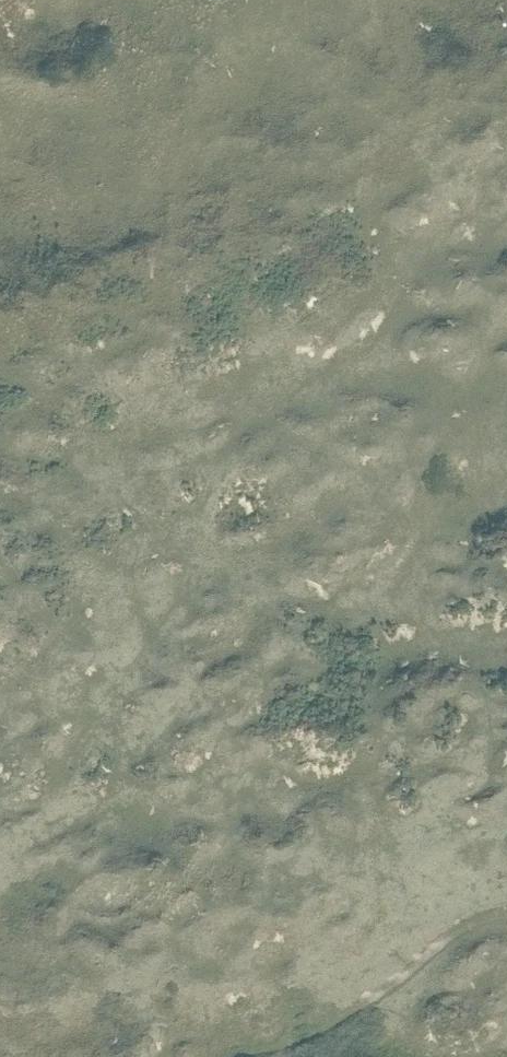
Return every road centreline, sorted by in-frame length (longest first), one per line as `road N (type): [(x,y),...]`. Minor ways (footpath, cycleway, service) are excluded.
road 1 (track): [(506,911),(450,933),(378,996),(307,1035),(229,1056)]

